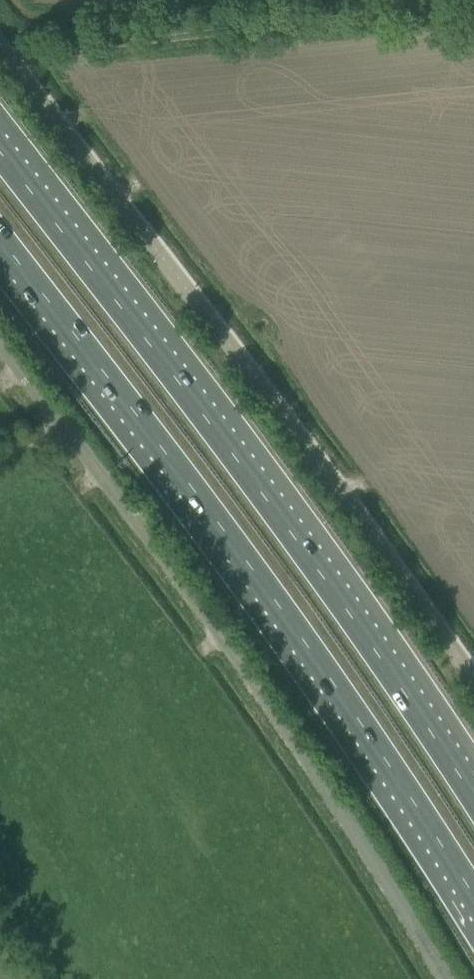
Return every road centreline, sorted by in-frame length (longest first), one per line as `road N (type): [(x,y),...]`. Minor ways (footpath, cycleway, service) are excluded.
road 1 (motorway): [(0,240),(212,516),(473,900)]
road 2 (motorway): [(473,799),(0,159)]
road 3 (unclassified): [(468,978),(286,705),(0,337)]
road 4 (unclassified): [(473,688),(0,51)]
road 5 (track): [(473,5),(7,59)]

